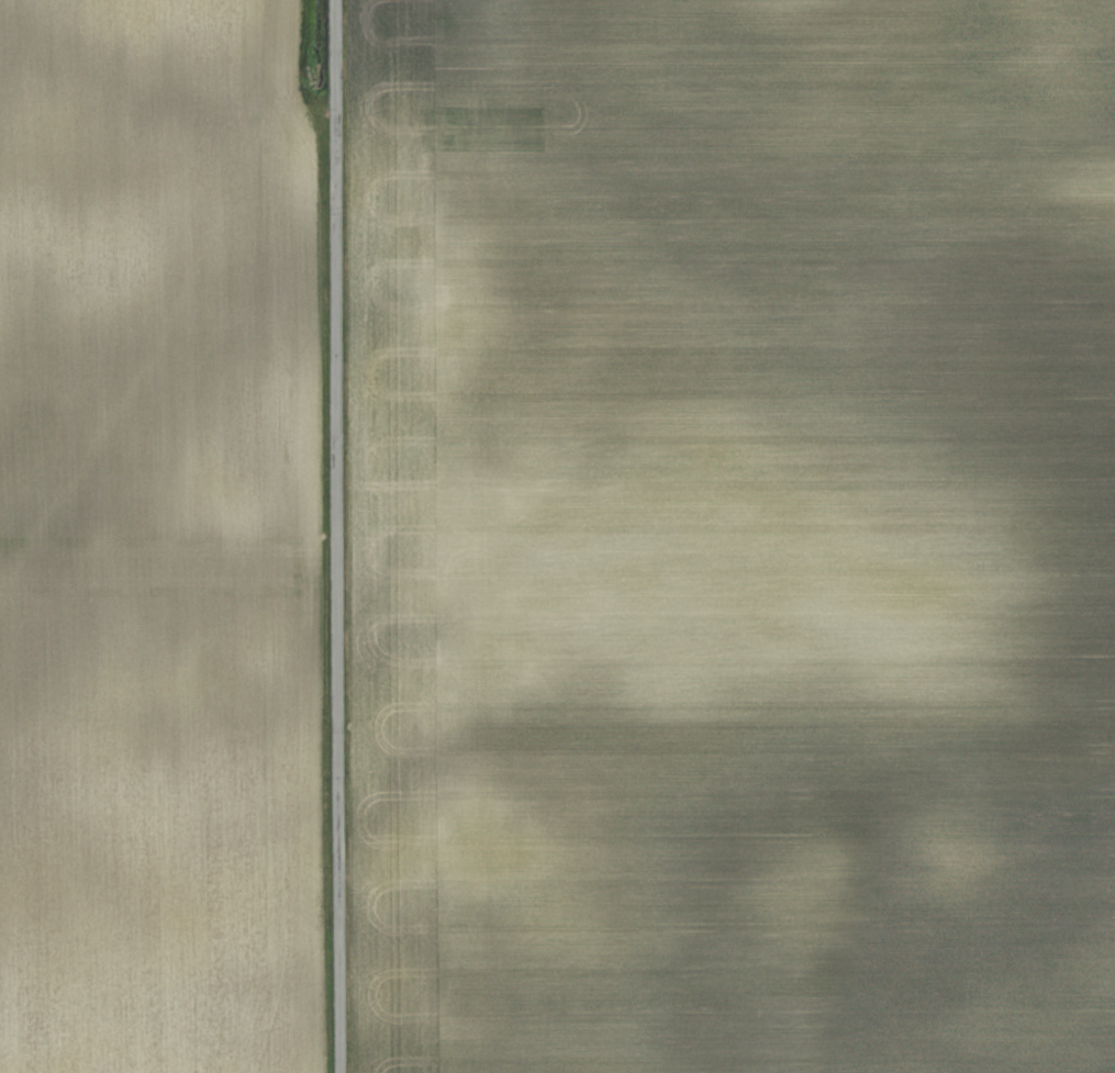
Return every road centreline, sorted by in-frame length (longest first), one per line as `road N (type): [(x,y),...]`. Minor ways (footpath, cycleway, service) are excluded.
road 1 (residential): [(344,1072),(333,0)]

